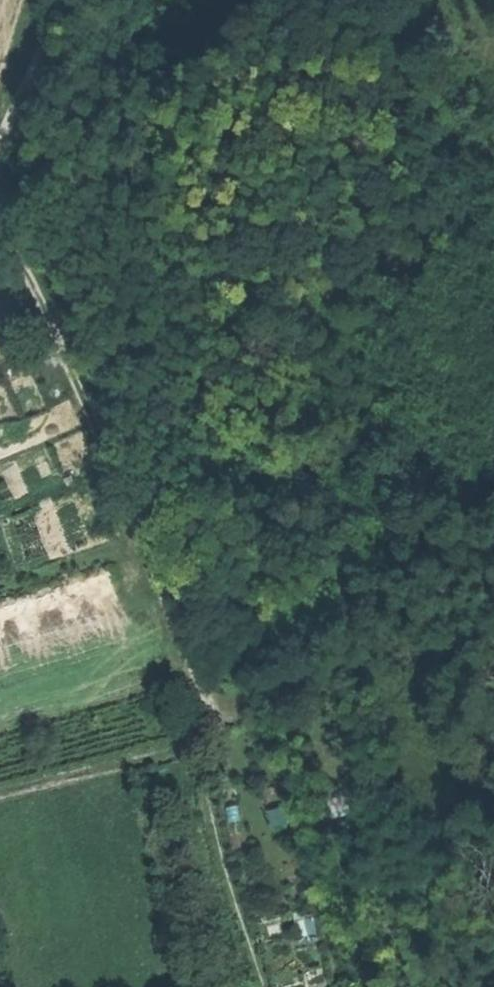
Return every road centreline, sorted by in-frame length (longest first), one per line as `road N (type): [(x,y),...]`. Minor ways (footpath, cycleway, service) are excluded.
road 1 (track): [(191,735),(219,725),(95,390),(0,179)]
road 2 (track): [(191,735),(0,787)]
road 3 (track): [(0,145),(67,0)]

